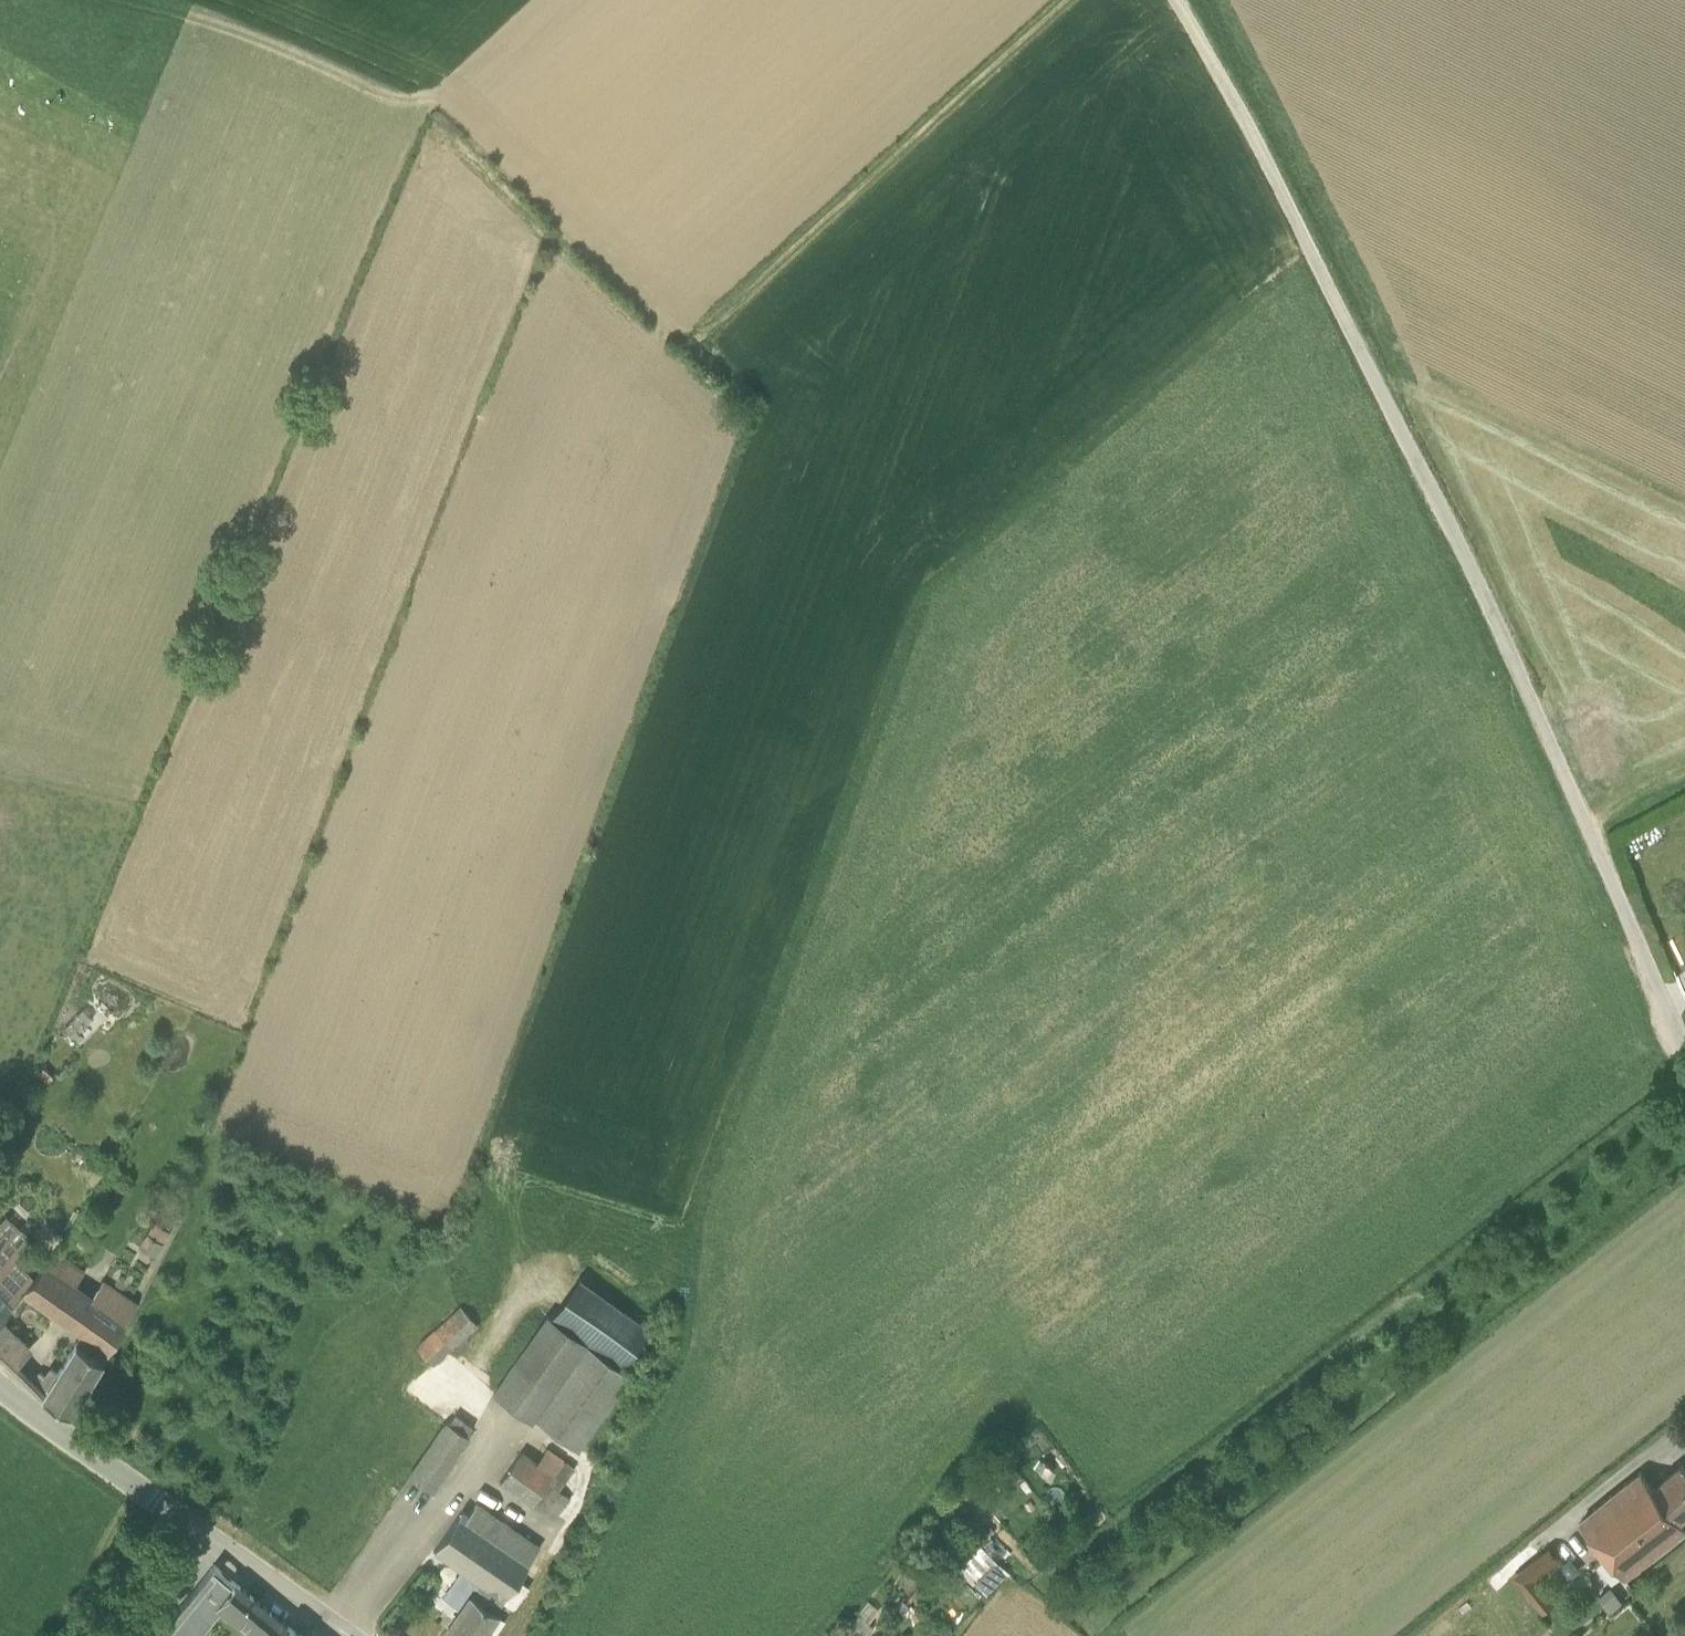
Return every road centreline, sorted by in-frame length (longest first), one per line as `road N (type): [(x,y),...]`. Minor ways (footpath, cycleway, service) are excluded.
road 1 (unclassified): [(1684,1043),(1468,558),(1257,142),(1176,0)]
road 2 (residential): [(343,1635),(0,1391)]

